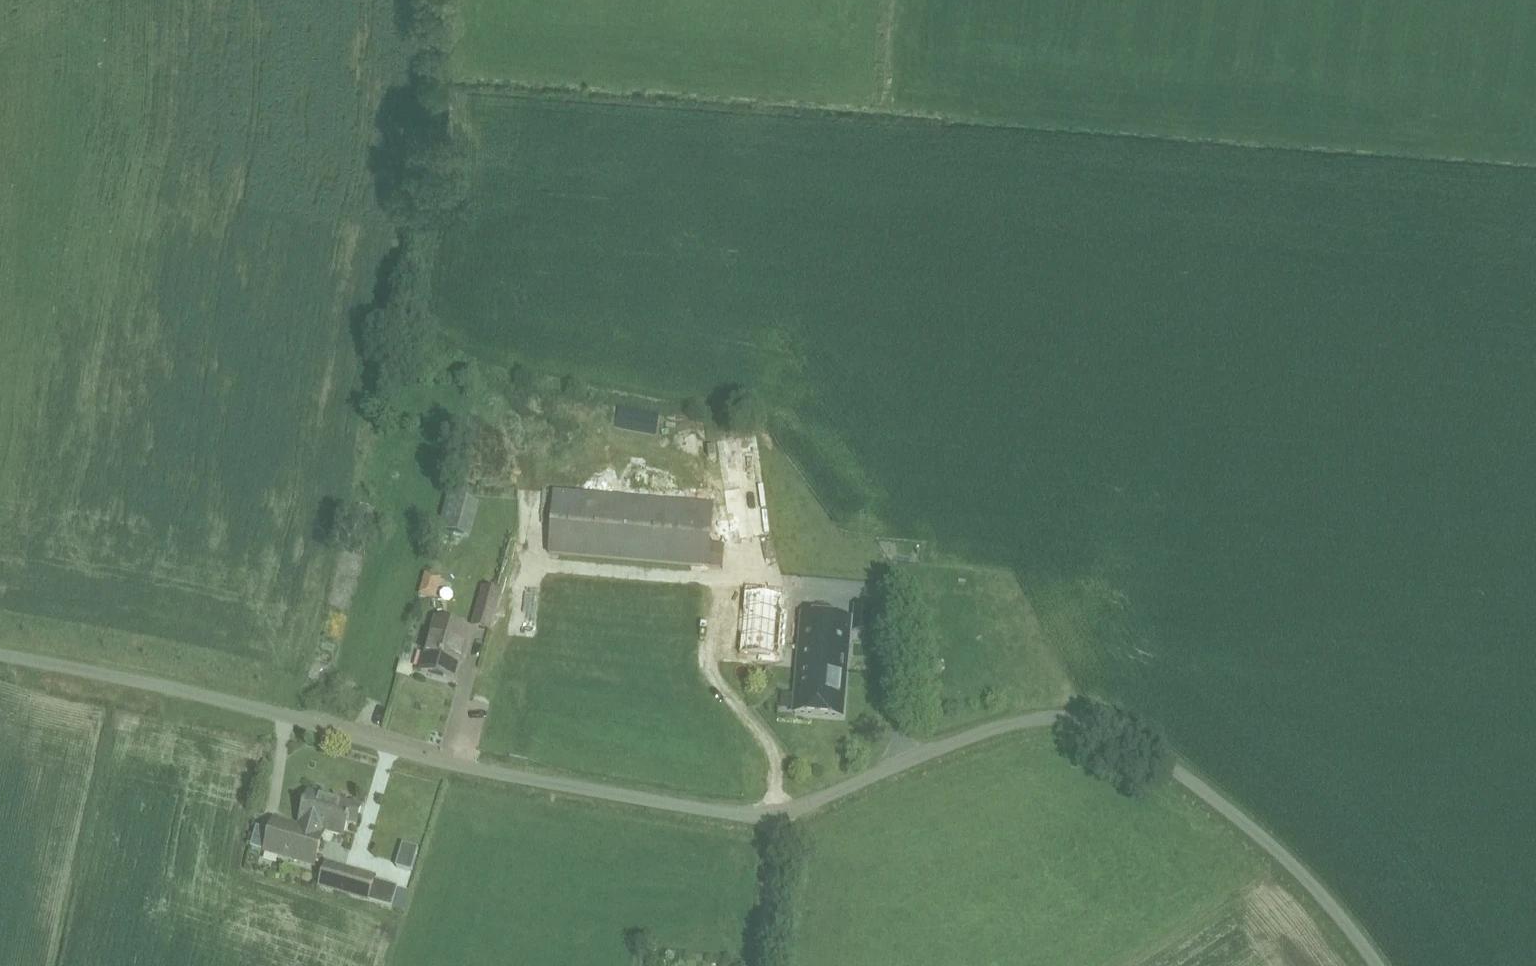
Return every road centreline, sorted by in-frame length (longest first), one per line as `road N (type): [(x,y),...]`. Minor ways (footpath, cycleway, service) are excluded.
road 1 (unclassified): [(1376,965),(1248,826),(1108,735),(1055,720),(998,728),(796,811),(738,816),(503,775),(229,703),(0,656)]

